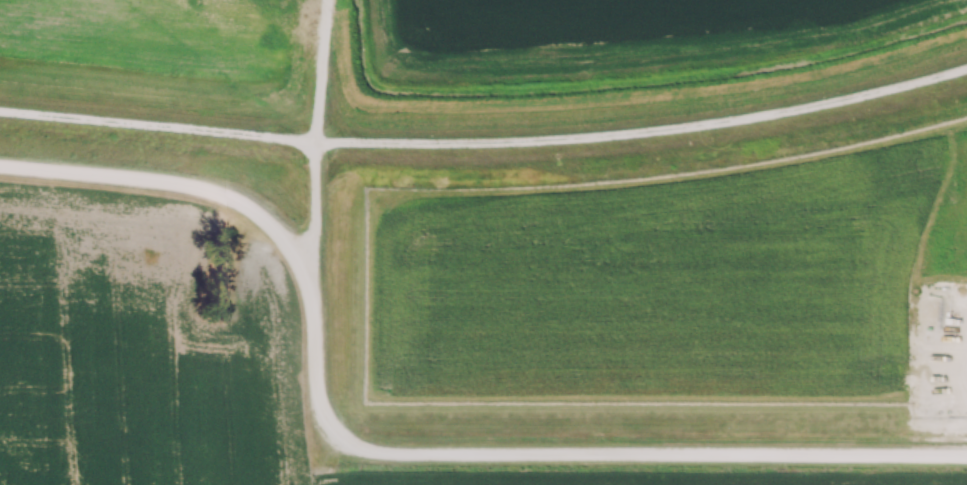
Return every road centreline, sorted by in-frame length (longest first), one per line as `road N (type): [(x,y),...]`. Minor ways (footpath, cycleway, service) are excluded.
road 1 (track): [(0,100),(358,122),(645,104),(966,47)]
road 2 (residential): [(365,449),(966,454)]
road 3 (residential): [(0,166),(201,188),(262,215),(306,278),(322,409),(336,433),(365,449)]

